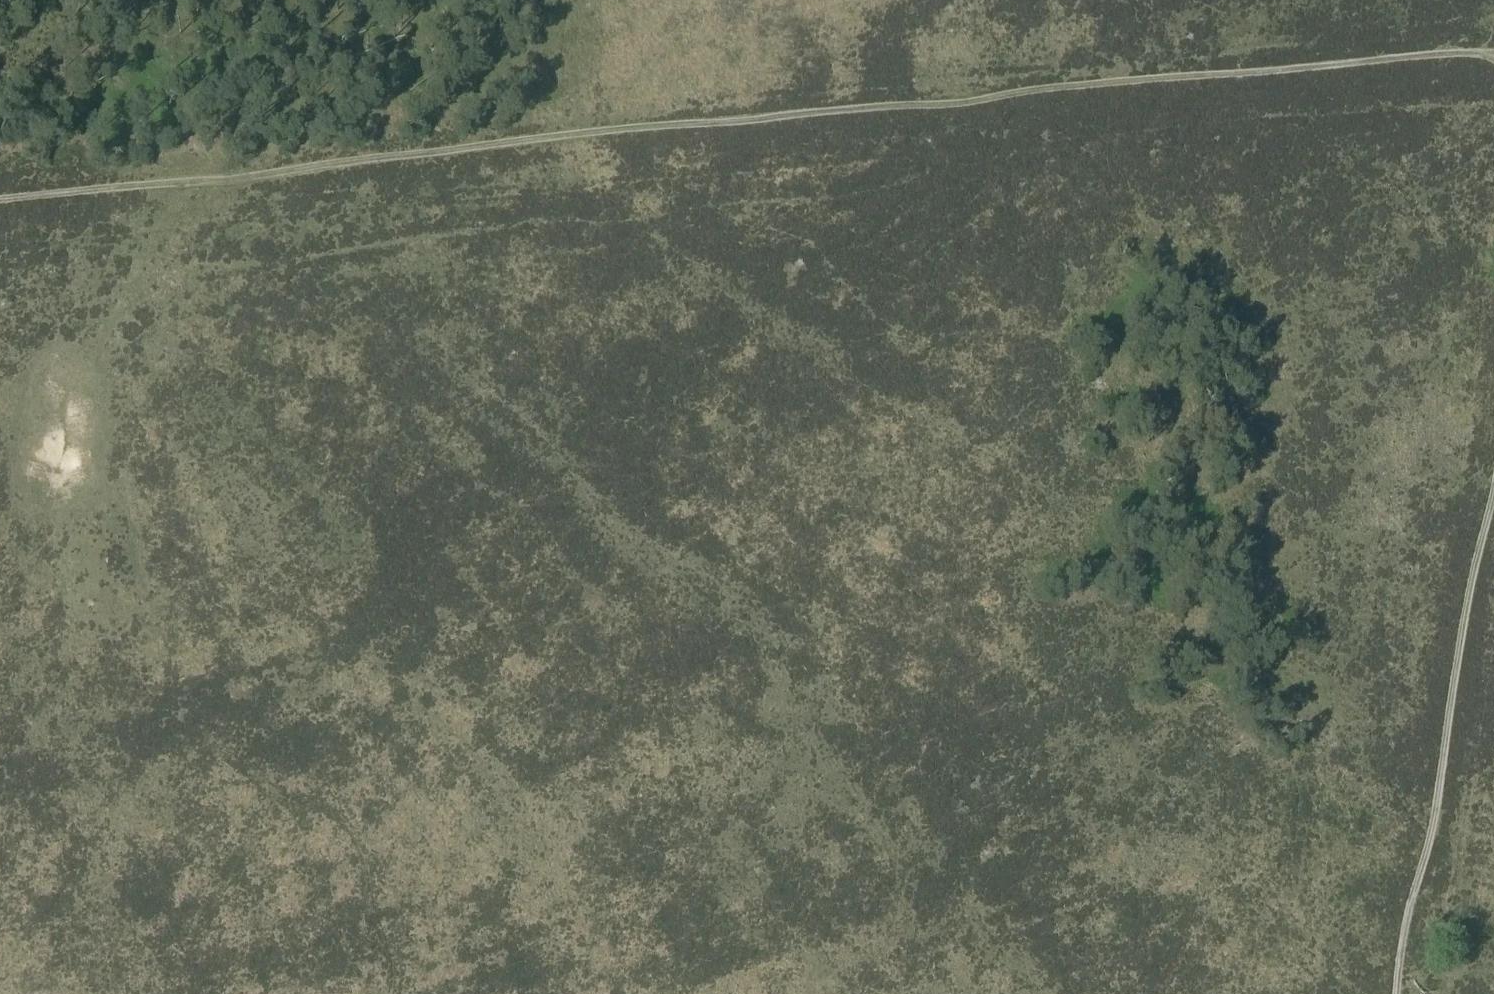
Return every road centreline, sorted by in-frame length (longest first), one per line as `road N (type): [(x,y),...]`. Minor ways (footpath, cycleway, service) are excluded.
road 1 (track): [(1493,51),(981,94),(0,200)]
road 2 (track): [(1493,392),(1408,993)]

